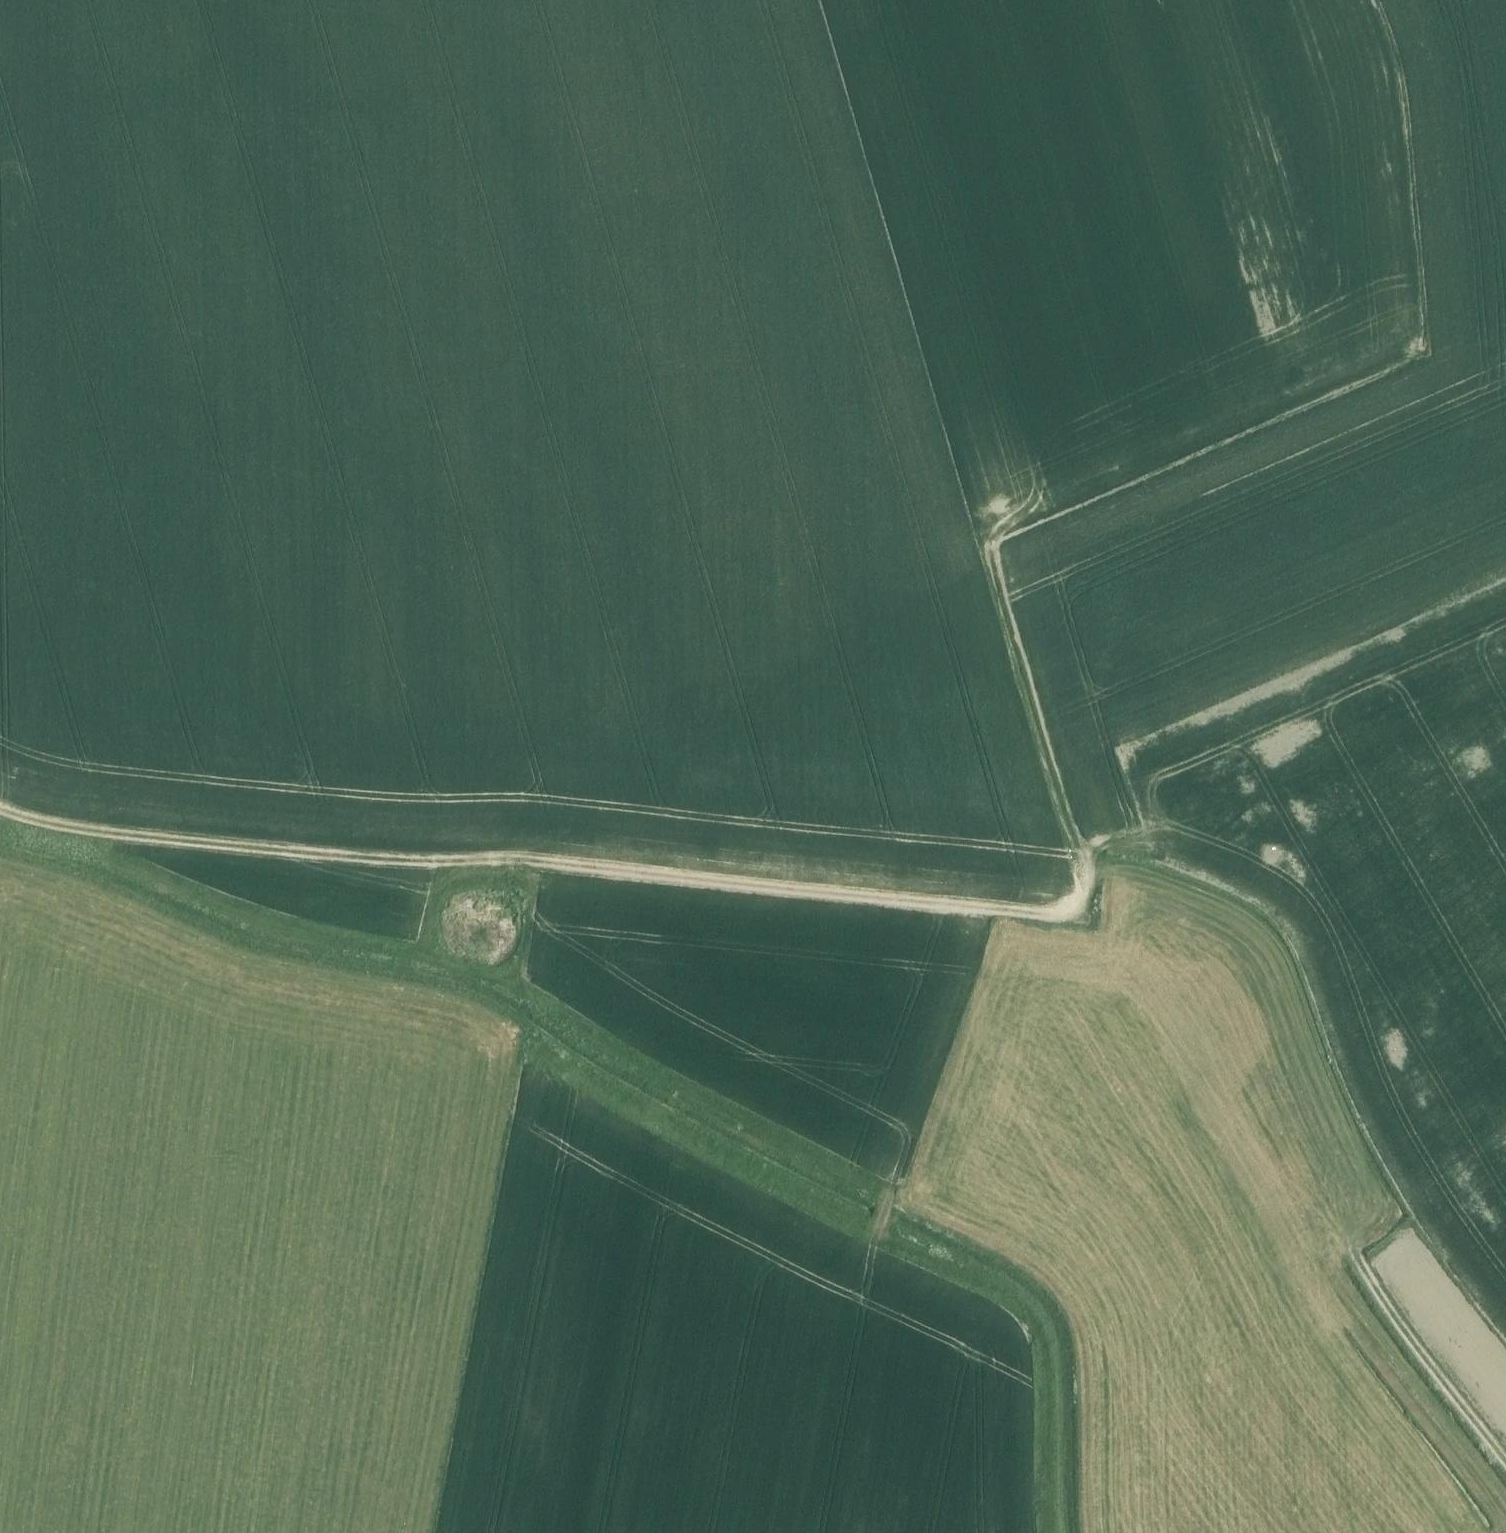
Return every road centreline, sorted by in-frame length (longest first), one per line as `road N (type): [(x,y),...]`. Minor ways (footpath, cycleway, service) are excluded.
road 1 (track): [(0,805),(37,821),(257,846),(443,858),(669,856),(1060,905),(1092,881),(1098,857),(1114,857)]
road 2 (track): [(1402,1213),(1355,1255),(1505,1463)]

